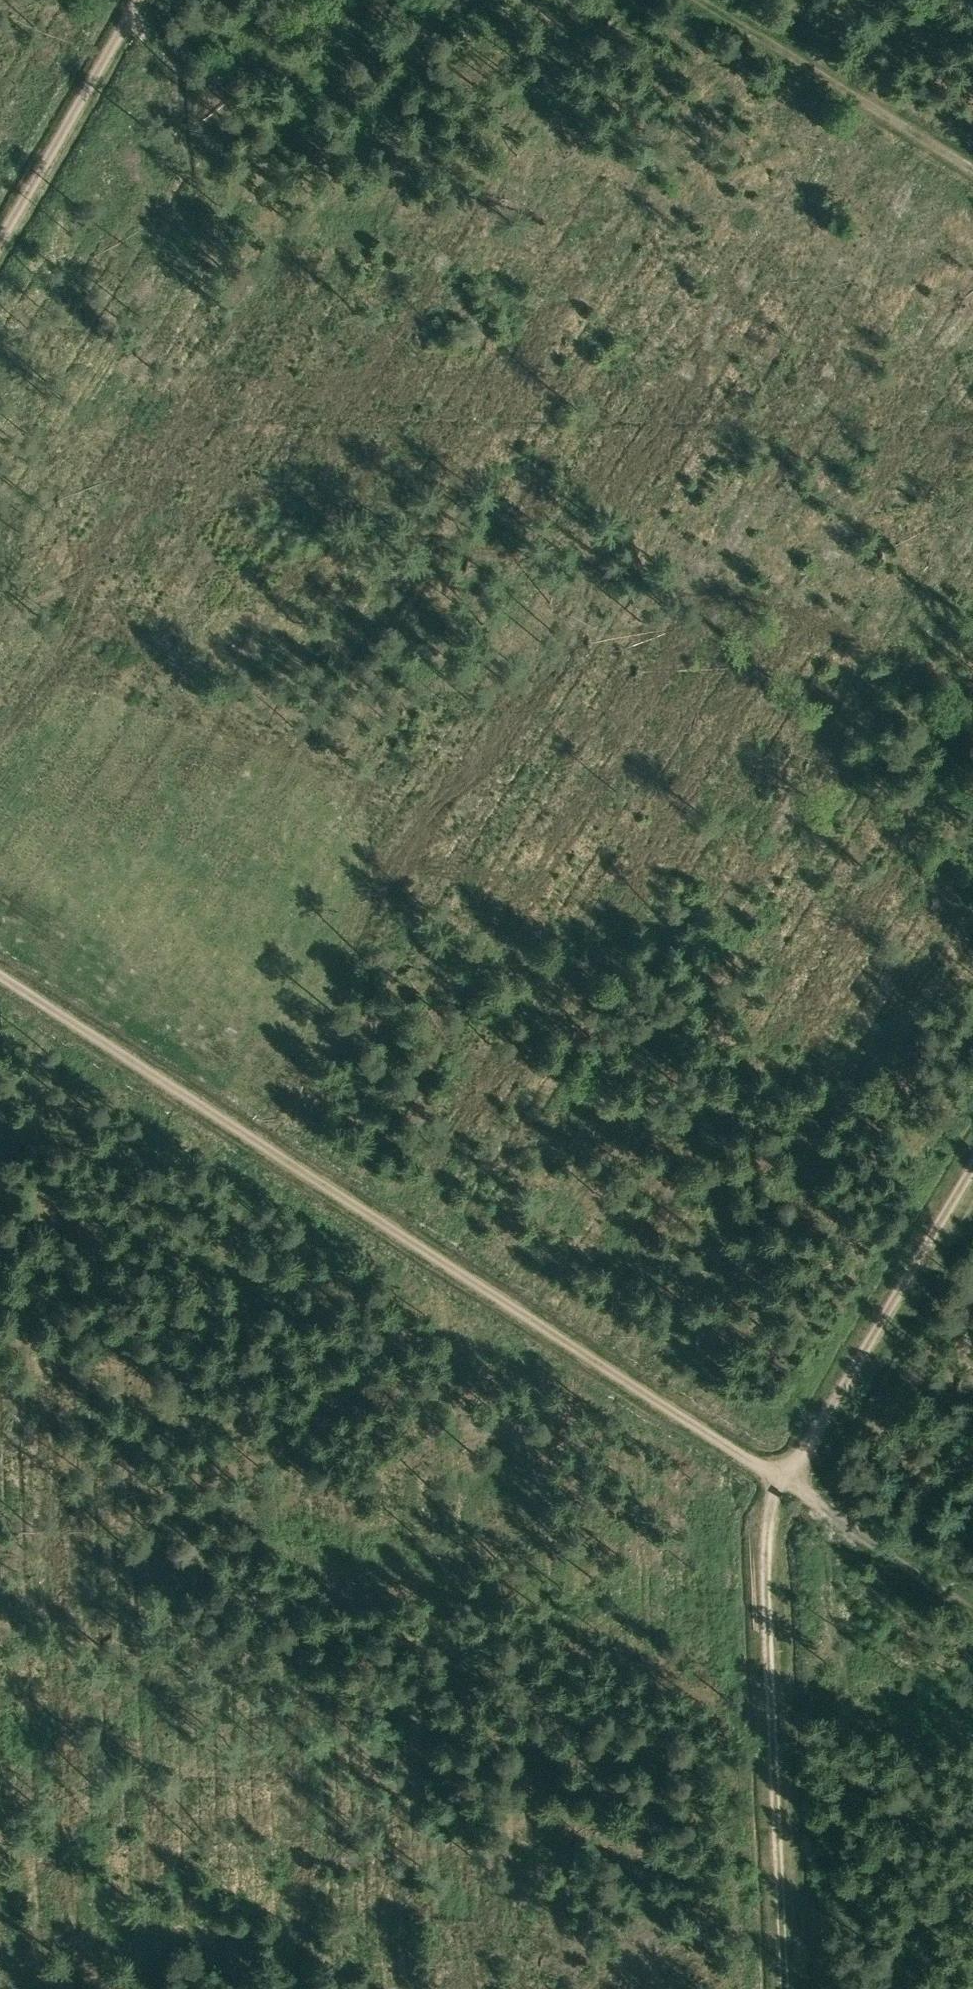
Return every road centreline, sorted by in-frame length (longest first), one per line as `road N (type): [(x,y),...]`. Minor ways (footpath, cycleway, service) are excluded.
road 1 (track): [(0,969),(783,1479)]
road 2 (track): [(787,1988),(764,1543),(783,1479),(972,1168)]
road 3 (track): [(972,173),(696,0)]
road 4 (track): [(141,0),(0,240)]

